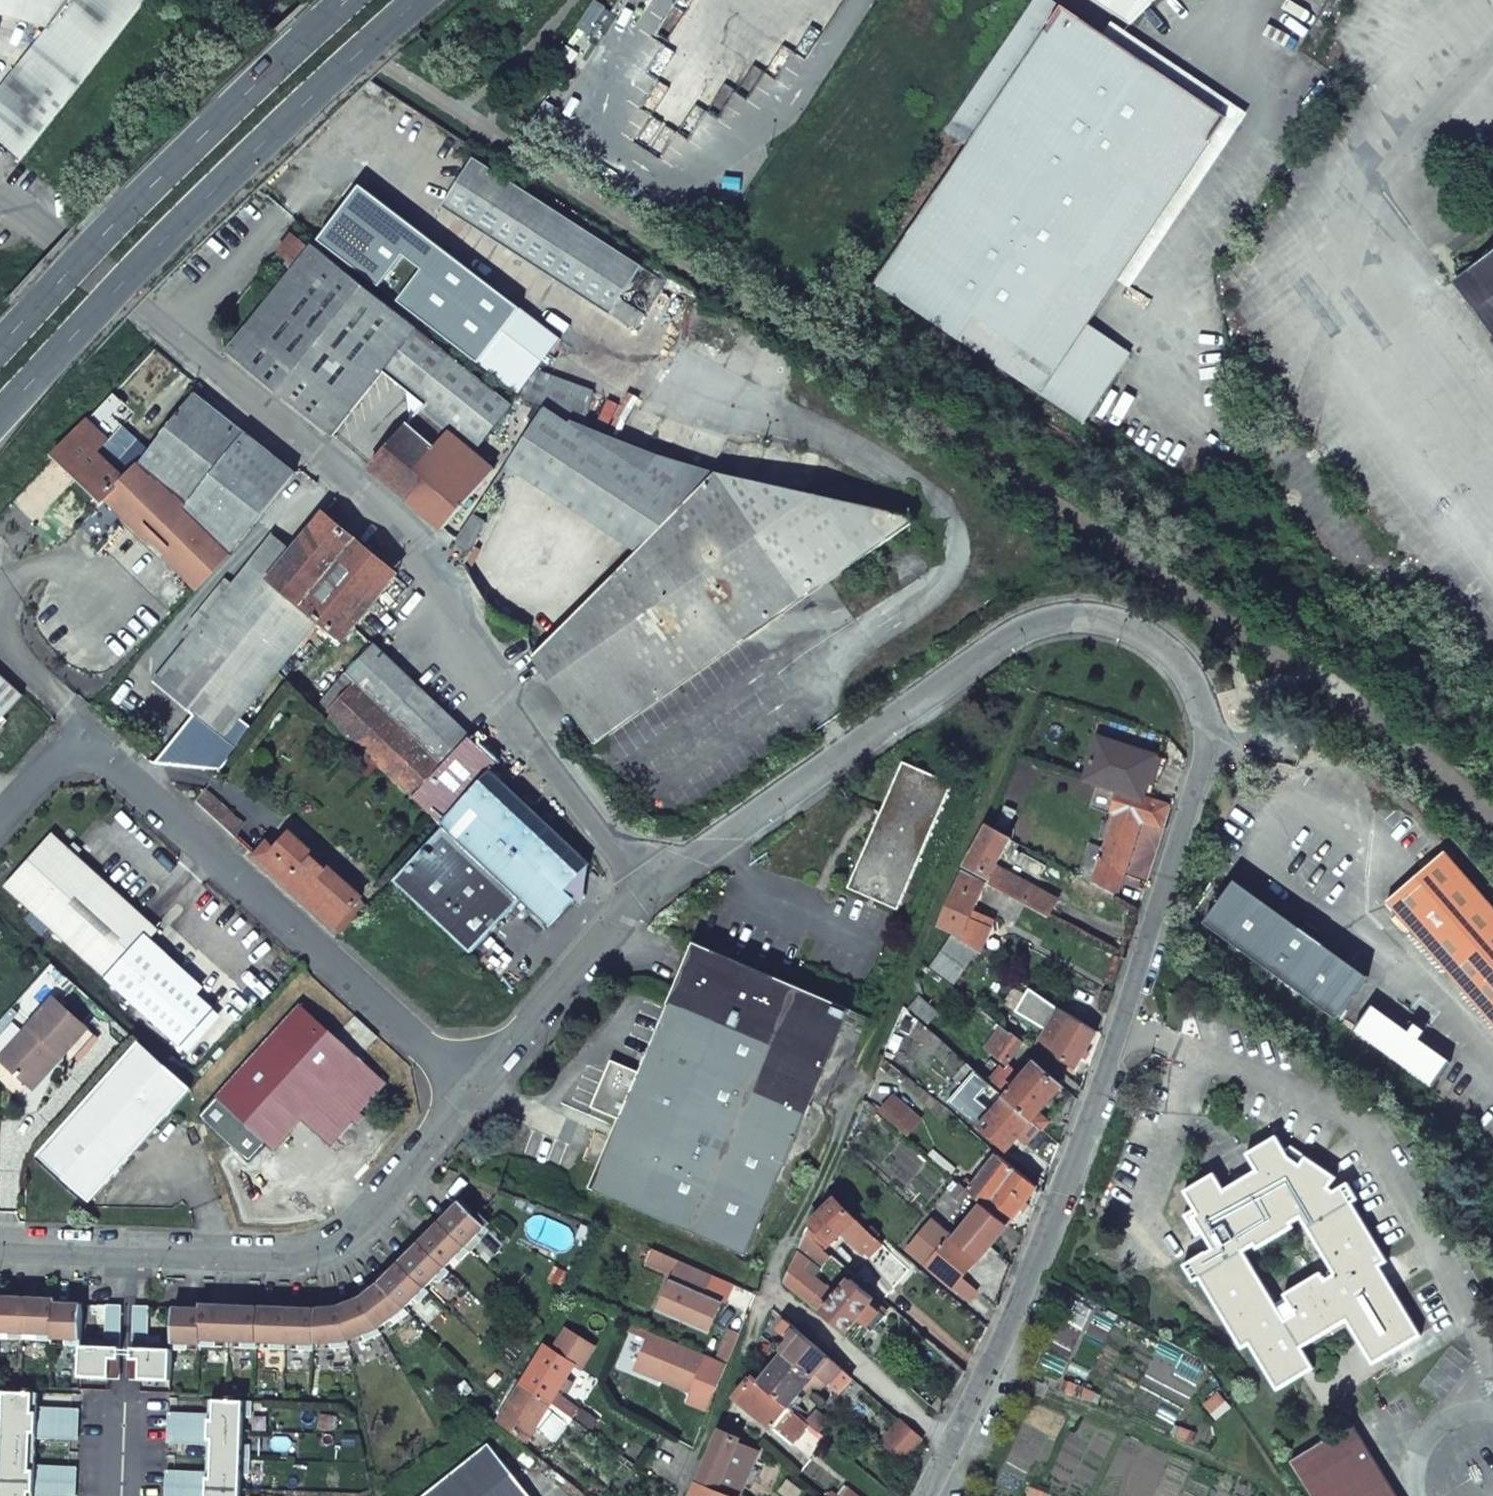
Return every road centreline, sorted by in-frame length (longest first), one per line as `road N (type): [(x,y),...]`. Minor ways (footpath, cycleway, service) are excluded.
road 1 (residential): [(924,1495),(1027,1285),(1203,766),(1203,706),(1171,655),(1129,627),(1082,617),(1036,623),(646,889)]
road 2 (unclassified): [(0,190),(411,539),(449,631),(646,889)]
road 3 (residential): [(1030,690),(681,1495)]
road 4 (residential): [(0,819),(79,733),(482,1089)]
road 5 (secondary): [(0,426),(344,70),(424,0)]
road 6 (residential): [(482,1089),(329,1247),(292,1257),(0,1246)]
road 7 (secondary): [(352,0),(0,352)]
road 8 (residential): [(646,889),(482,1089)]

